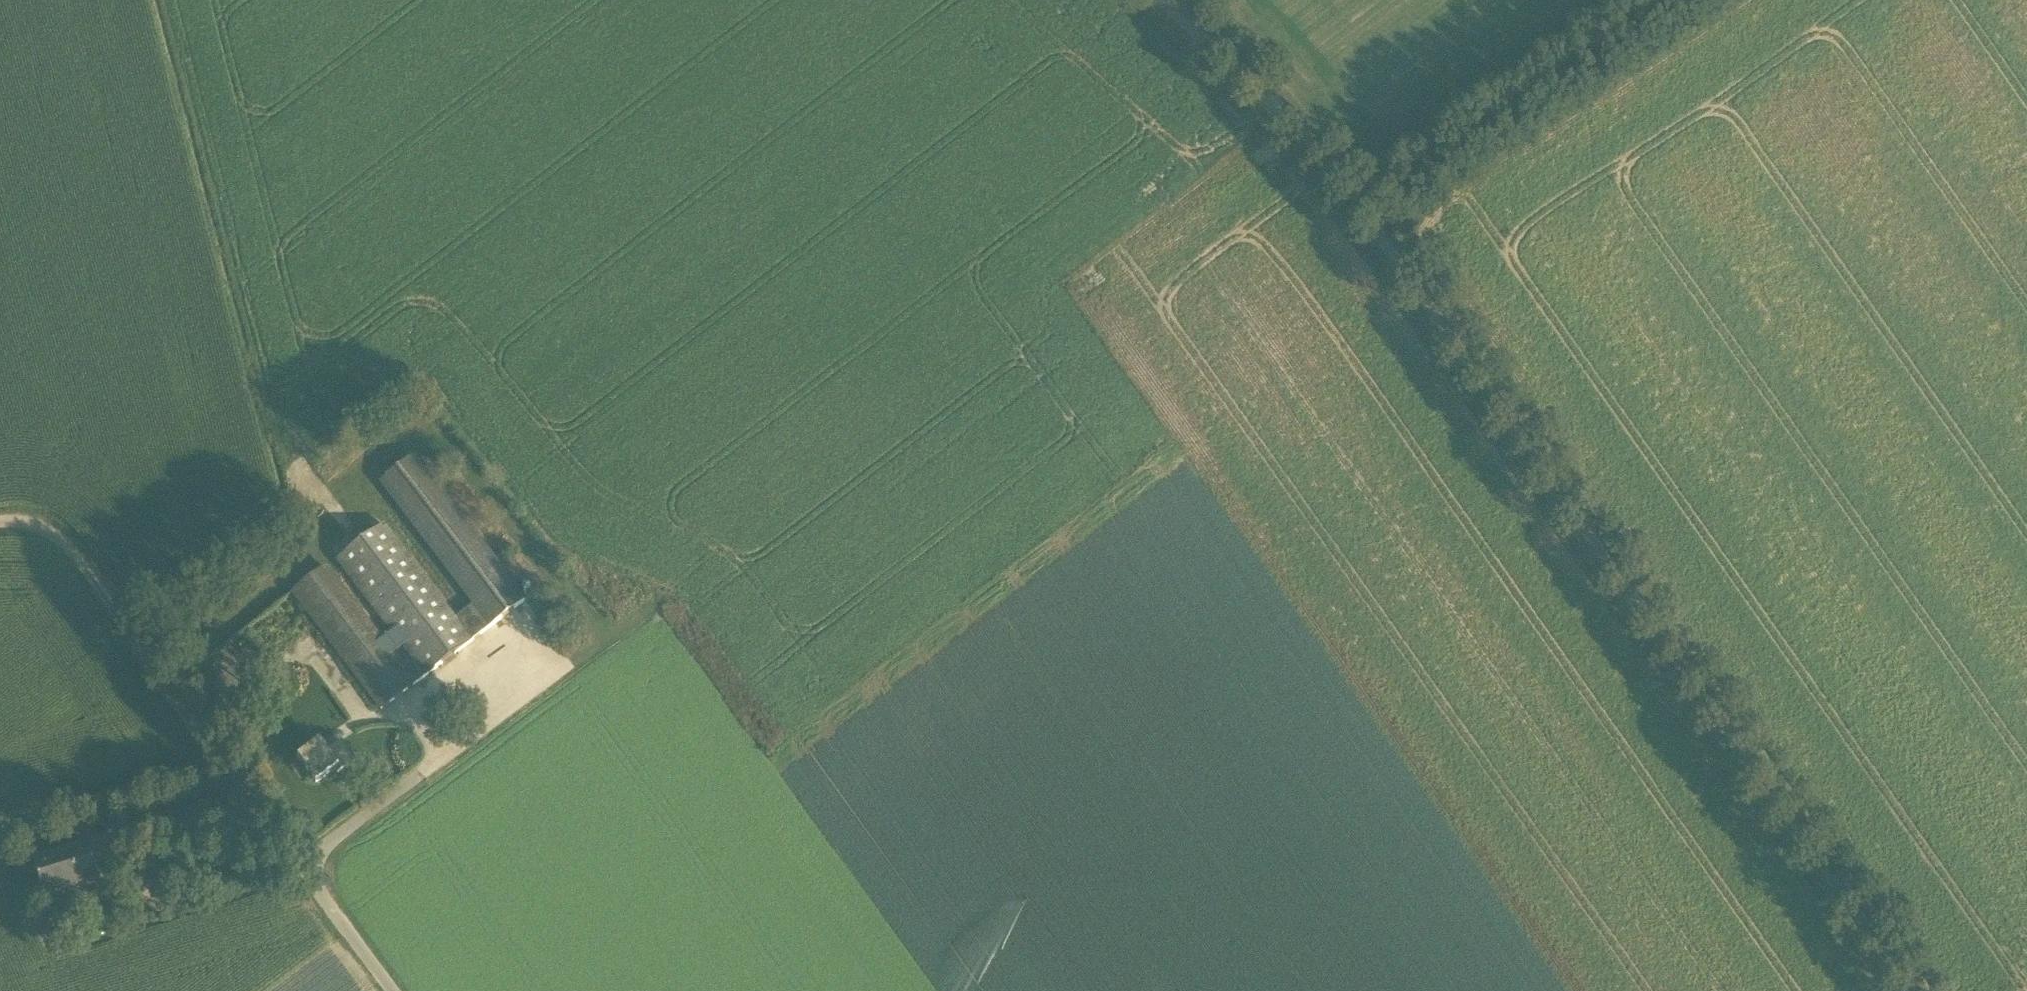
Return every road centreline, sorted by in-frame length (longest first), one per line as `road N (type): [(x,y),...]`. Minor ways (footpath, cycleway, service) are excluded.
road 1 (unclassified): [(1912,990),(1320,138),(1162,0)]
road 2 (track): [(0,521),(48,525),(72,547),(280,833)]
road 3 (unclassified): [(280,833),(395,990)]

